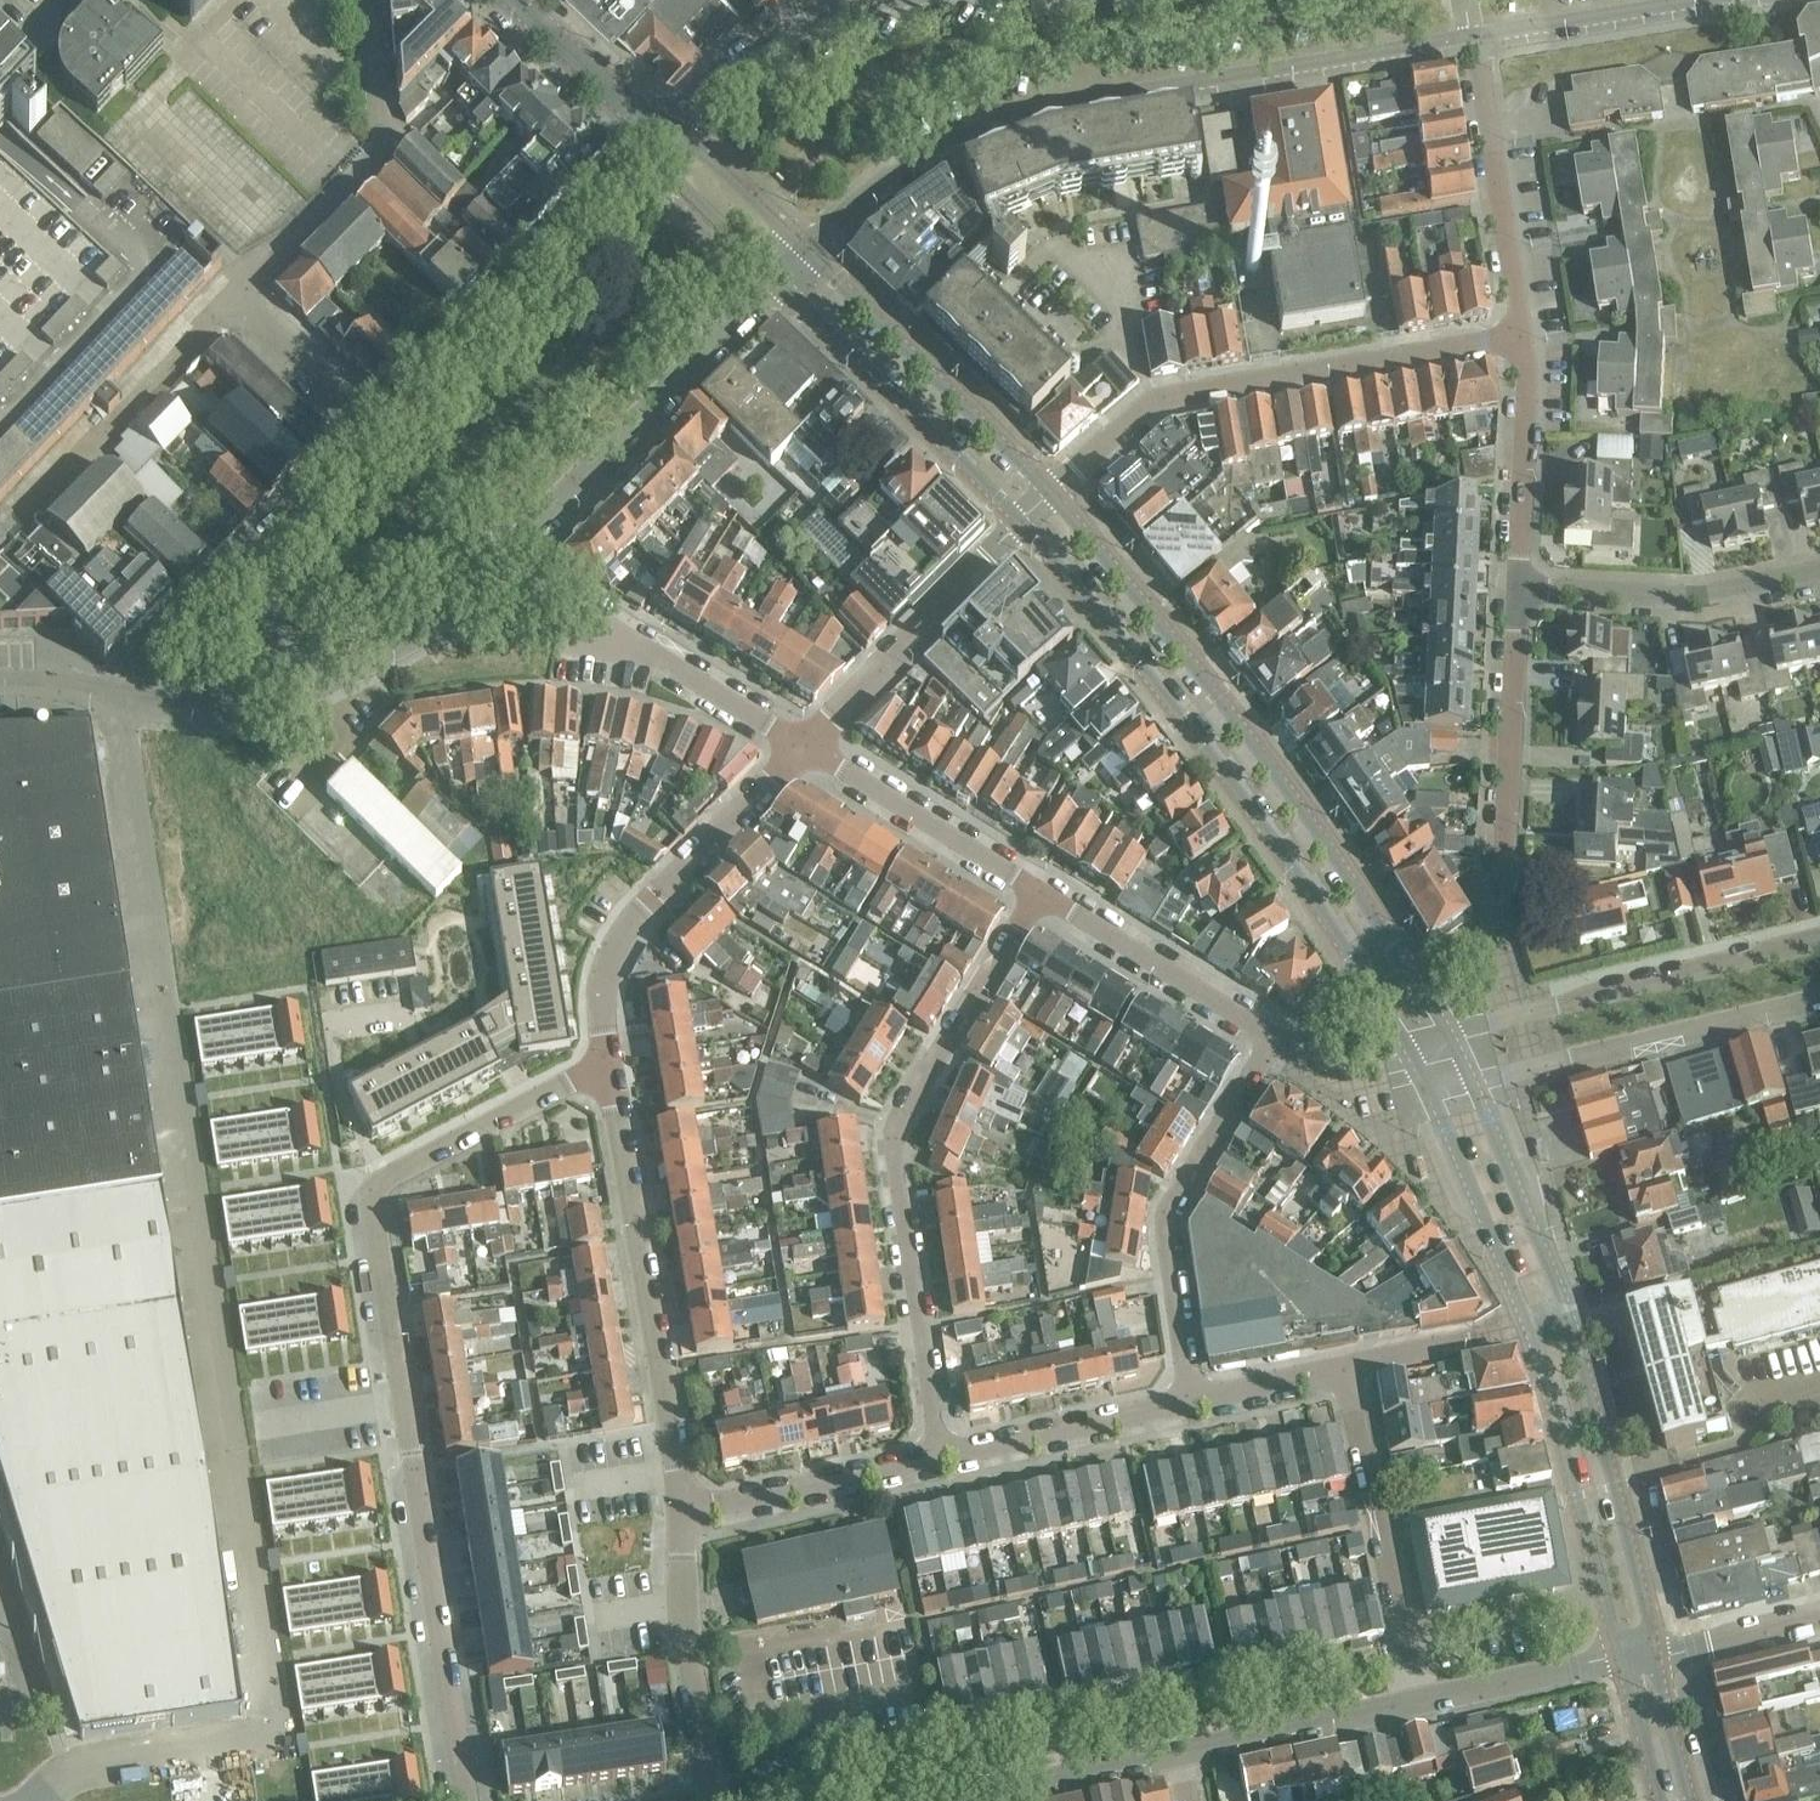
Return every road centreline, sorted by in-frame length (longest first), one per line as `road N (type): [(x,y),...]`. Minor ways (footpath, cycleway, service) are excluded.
road 1 (residential): [(607,1064),(381,1186),(368,1214),(469,1800)]
road 2 (residential): [(809,251),(923,153),(989,128),(1125,95),(1472,38)]
road 3 (tertiary): [(1464,1054),(1235,713),(1052,491)]
road 4 (tertiary): [(1019,523),(1220,771),(1416,1067)]
road 5 (residential): [(293,694),(344,675),(432,621),(777,283)]
road 6 (residential): [(939,1456),(895,1130),(1036,900)]
road 7 (residential): [(1052,491),(1155,403),(1524,338)]
road 8 (residential): [(685,1512),(607,1064)]
road 9 (residential): [(1521,1013),(1495,908),(1515,589)]
road 10 (residential): [(663,141),(374,433)]
road 11 (residential): [(607,1064),(598,1012),(602,970),(625,929),(808,746)]
road 12 (residential): [(1193,1400),(1169,1221),(1271,1044)]
road 13 (residential): [(238,298),(382,150),(367,0)]
road 14 (tertiary): [(1658,1656),(1572,1317)]
road 15 (residential): [(1418,1702),(1346,1368)]
road 16 (tertiary): [(1052,491),(809,251)]
road 17 (tertiary): [(777,283),(1019,523)]
road 18 (tertiary): [(1528,1329),(1617,1658)]
road 19 (residential): [(238,298),(20,522)]
road 20 (residential): [(1515,589),(1690,601),(1819,572)]
road 21 (residential): [(808,746),(1019,523)]
road 22 (residential): [(1819,940),(1521,1013)]
road 23 (residential): [(1524,338),(1472,38)]
road 24 (residential): [(0,680),(161,704),(247,707),(293,694)]
road 25 (residential): [(1533,1067),(1819,1001)]
road 26 (residential): [(711,1800),(684,1608),(685,1512)]
road 27 (tertiary): [(1416,1067),(1528,1329)]
road 28 (tertiary): [(1572,1317),(1464,1054)]
road 29 (residential): [(1036,900),(1018,874),(808,746)]
road 30 (residential): [(1271,1044),(1036,900)]
road 31 (residential): [(685,1512),(939,1456)]
road 32 (residential): [(939,1456),(1193,1400)]
road 33 (residential): [(808,746),(586,616)]
road 34 (residential): [(1515,589),(1524,338)]
road 35 (residential): [(1177,1752),(1418,1702)]
road 36 (residential): [(945,1800),(1177,1752)]
road 37 (residential): [(1472,38),(1696,0)]
road 38 (residential): [(824,15),(760,51),(663,141)]
road 39 (residential): [(1418,1702),(1617,1658)]
road 40 (tertiary): [(663,141),(517,0)]
road 41 (residential): [(374,433),(238,298)]
road 42 (residential): [(1346,1368),(1528,1329)]
road 43 (residential): [(146,663),(273,535)]
road 44 (tertiary): [(809,251),(705,150),(673,150)]
road 45 (tertiary): [(673,150),(674,183),(777,283)]
road 46 (residential): [(1658,1656),(1819,1618)]
road 47 (residential): [(273,535),(270,603),(293,694)]
road 48 (residential): [(1416,1067),(1336,1083),(1271,1044)]
road 49 (residential): [(1193,1400),(1346,1368)]
road 50 (tertiary): [(1694,1800),(1658,1656)]
road 51 (tertiary): [(1617,1658),(1657,1800)]
road 52 (residential): [(374,433),(273,535)]

